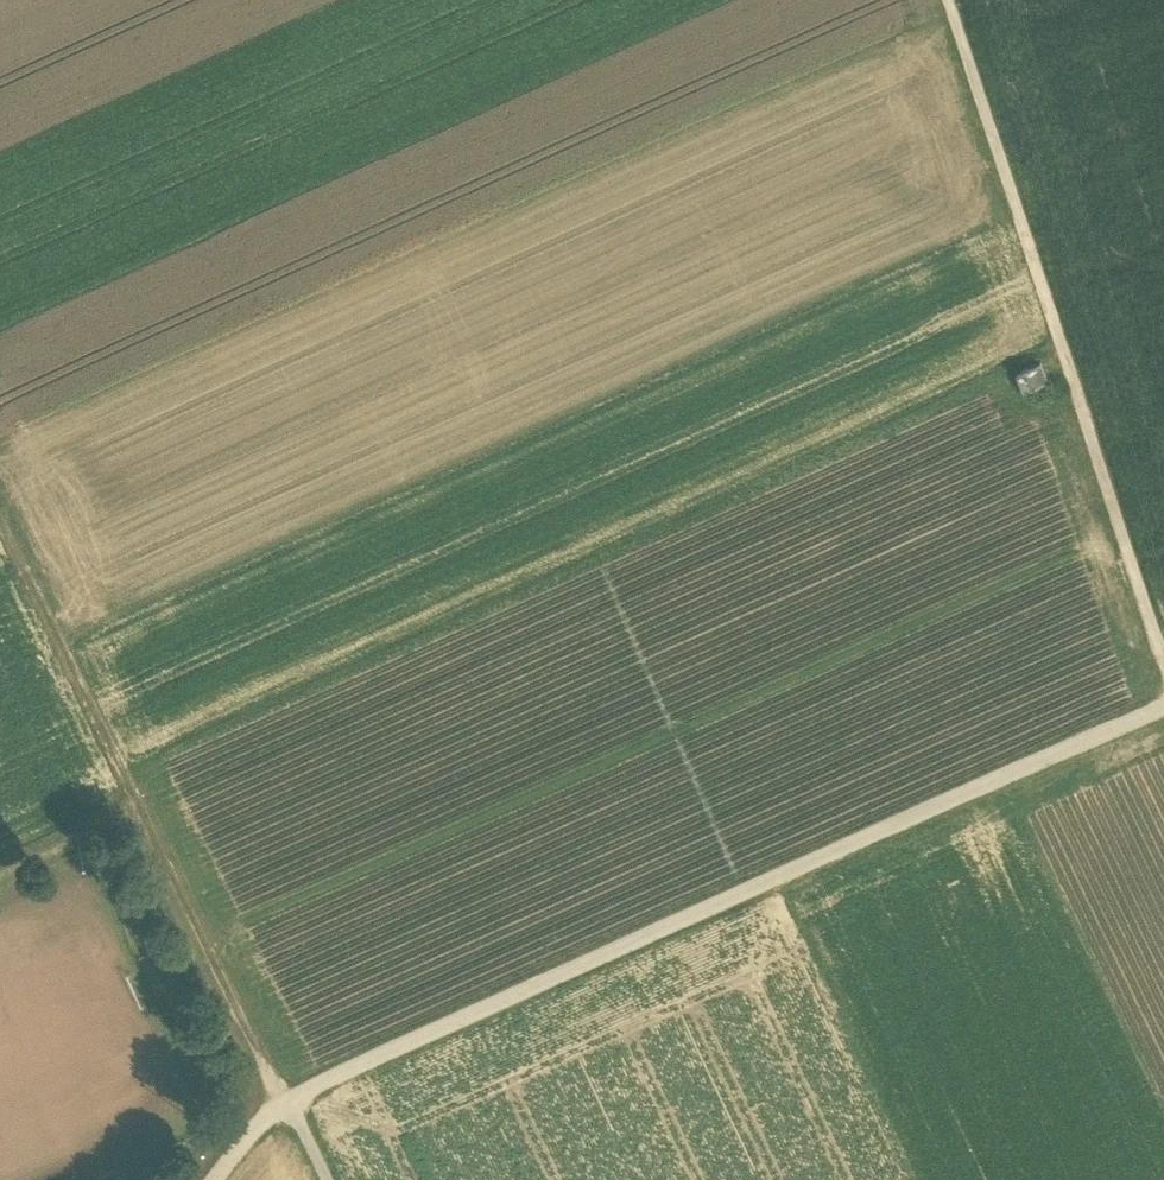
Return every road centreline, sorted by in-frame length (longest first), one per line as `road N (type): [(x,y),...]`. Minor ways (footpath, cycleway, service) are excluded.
road 1 (track): [(1163,706),(288,1099),(266,1113),(216,1179)]
road 2 (track): [(956,0),(1163,656)]
road 3 (track): [(0,495),(288,1099)]

